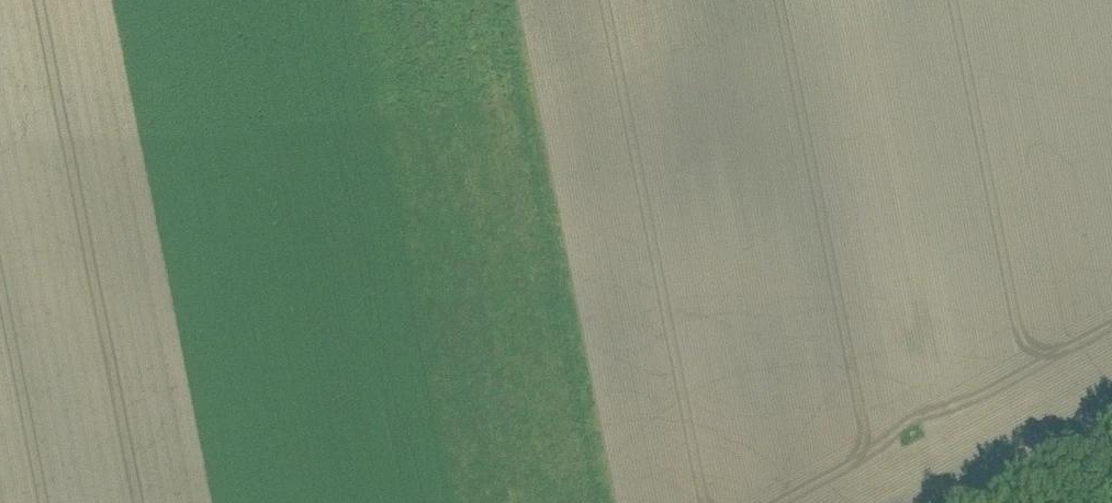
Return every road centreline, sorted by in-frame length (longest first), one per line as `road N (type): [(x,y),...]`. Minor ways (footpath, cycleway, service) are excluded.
road 1 (track): [(983,502),(1111,434)]

